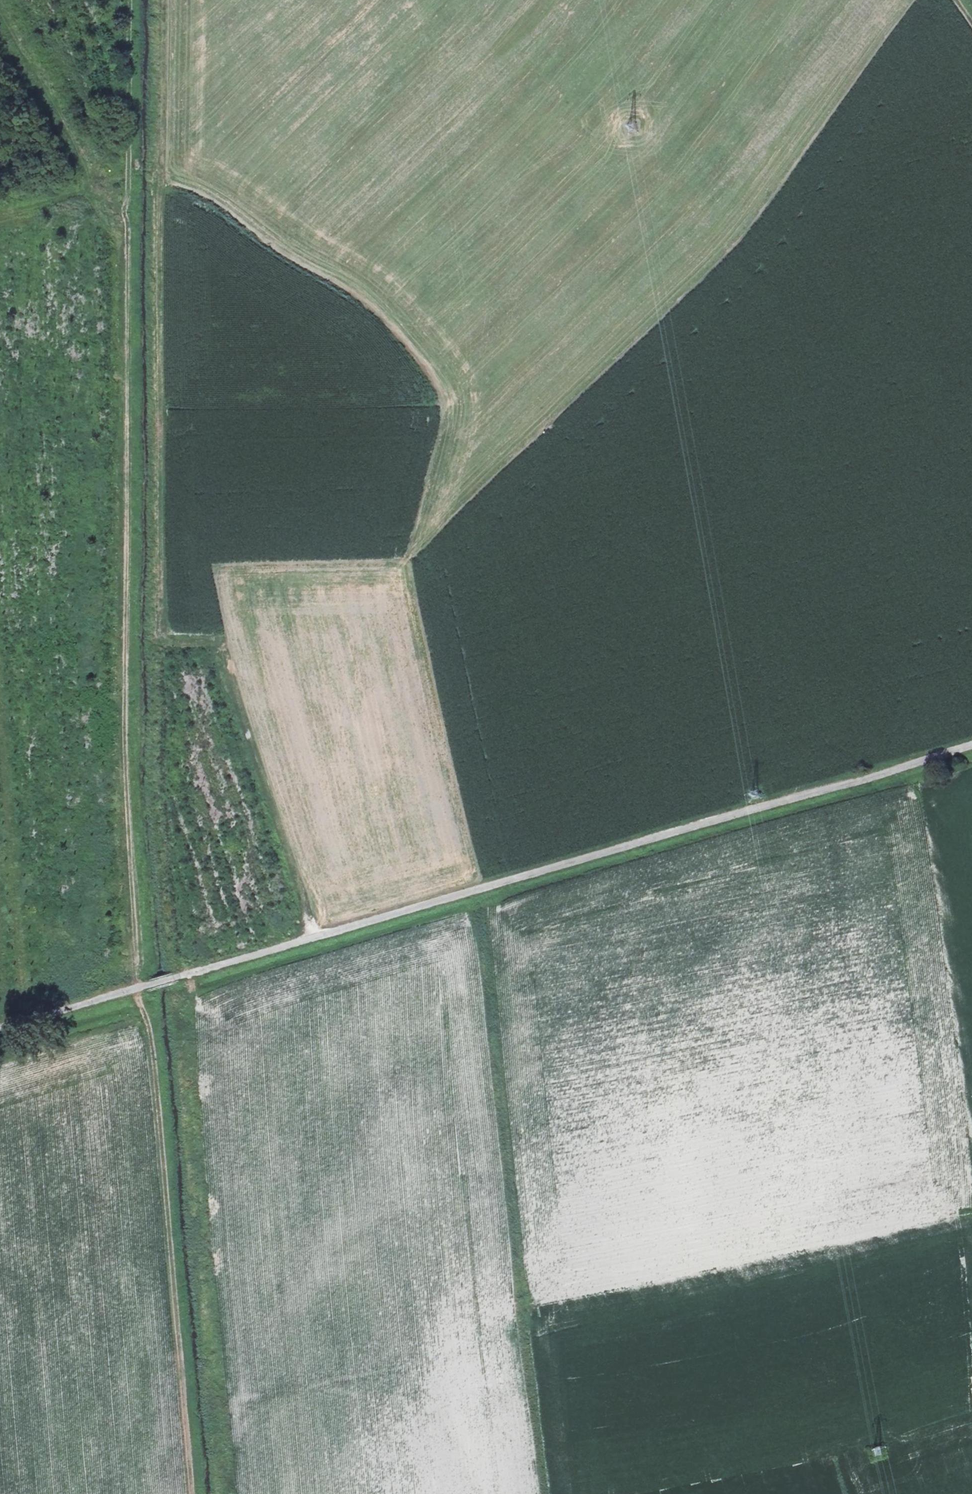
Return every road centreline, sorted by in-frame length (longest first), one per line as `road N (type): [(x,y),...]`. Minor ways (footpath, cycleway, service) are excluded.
road 1 (unclassified): [(0,1029),(971,746)]

